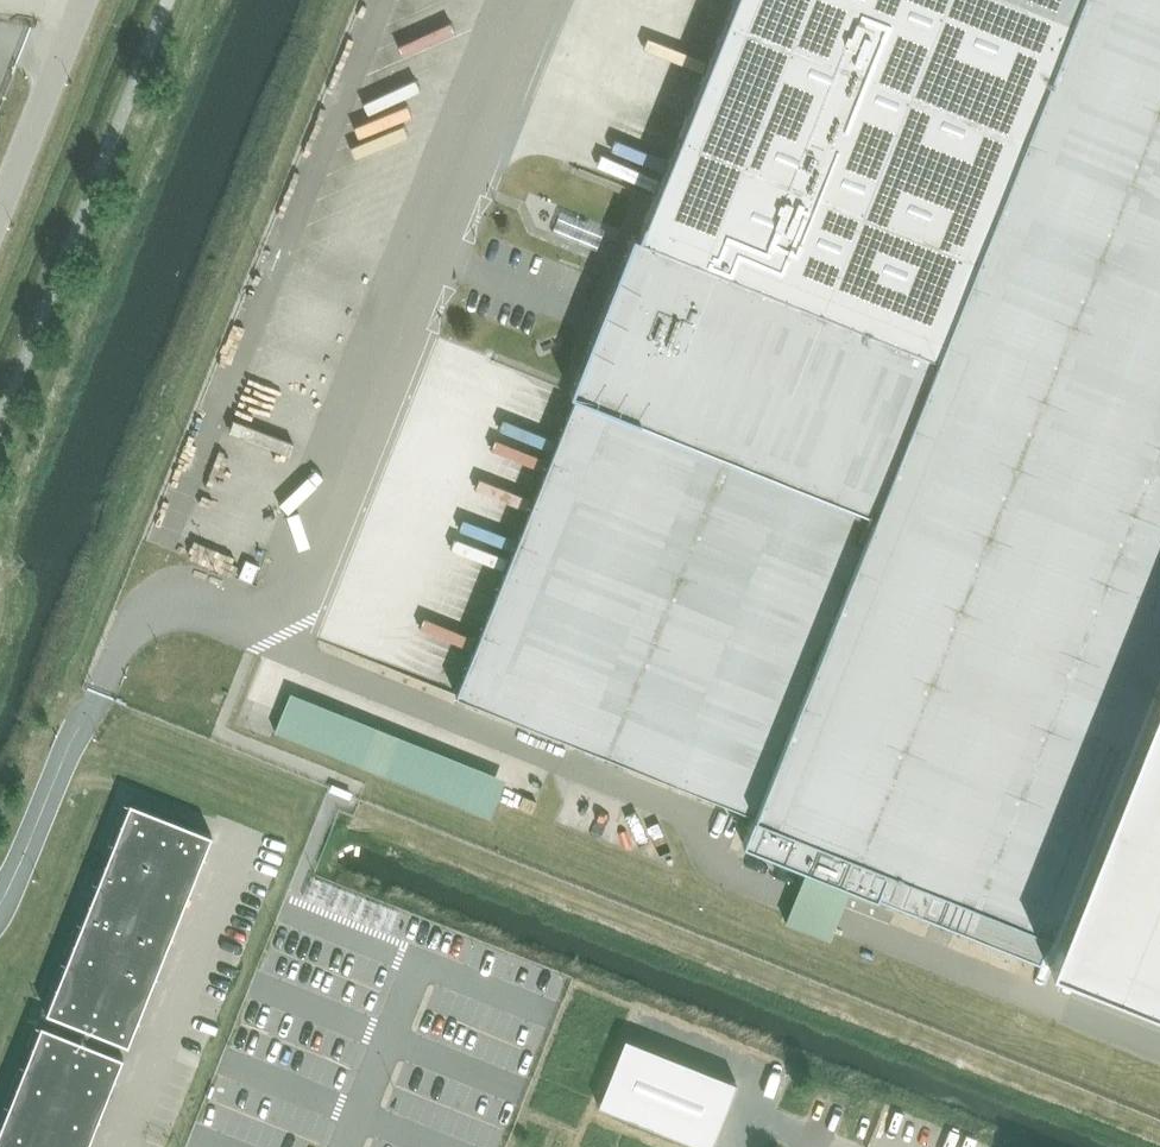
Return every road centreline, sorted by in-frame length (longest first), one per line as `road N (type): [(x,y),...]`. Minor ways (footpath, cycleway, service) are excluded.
road 1 (unclassified): [(0,205),(82,0)]

